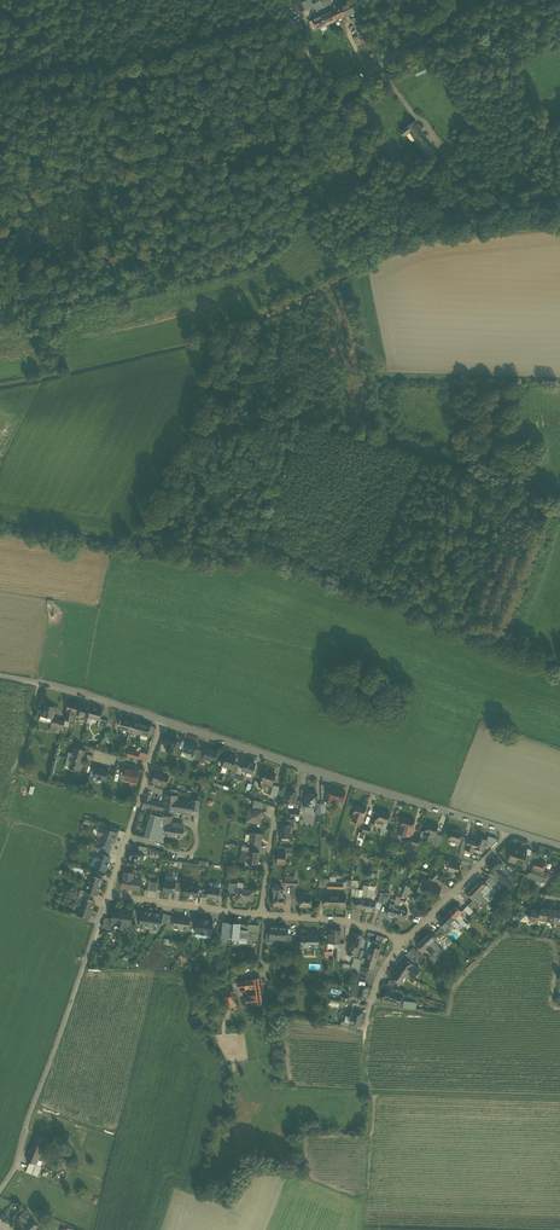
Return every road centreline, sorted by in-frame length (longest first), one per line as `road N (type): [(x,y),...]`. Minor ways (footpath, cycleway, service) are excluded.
road 1 (track): [(559,226),(424,239),(185,344),(0,387)]
road 2 (unclassified): [(162,720),(512,833)]
road 3 (track): [(335,101),(157,158),(0,186)]
road 4 (track): [(559,665),(246,547)]
road 5 (unclassified): [(0,1191),(15,1169),(82,968)]
road 6 (track): [(559,1098),(367,1092)]
road 7 (unclassified): [(0,677),(162,720)]
road 8 (residential): [(261,914),(107,897)]
road 9 (residential): [(512,833),(404,940)]
road 10 (residential): [(404,940),(338,921),(261,914)]
road 11 (residential): [(107,897),(149,767)]

